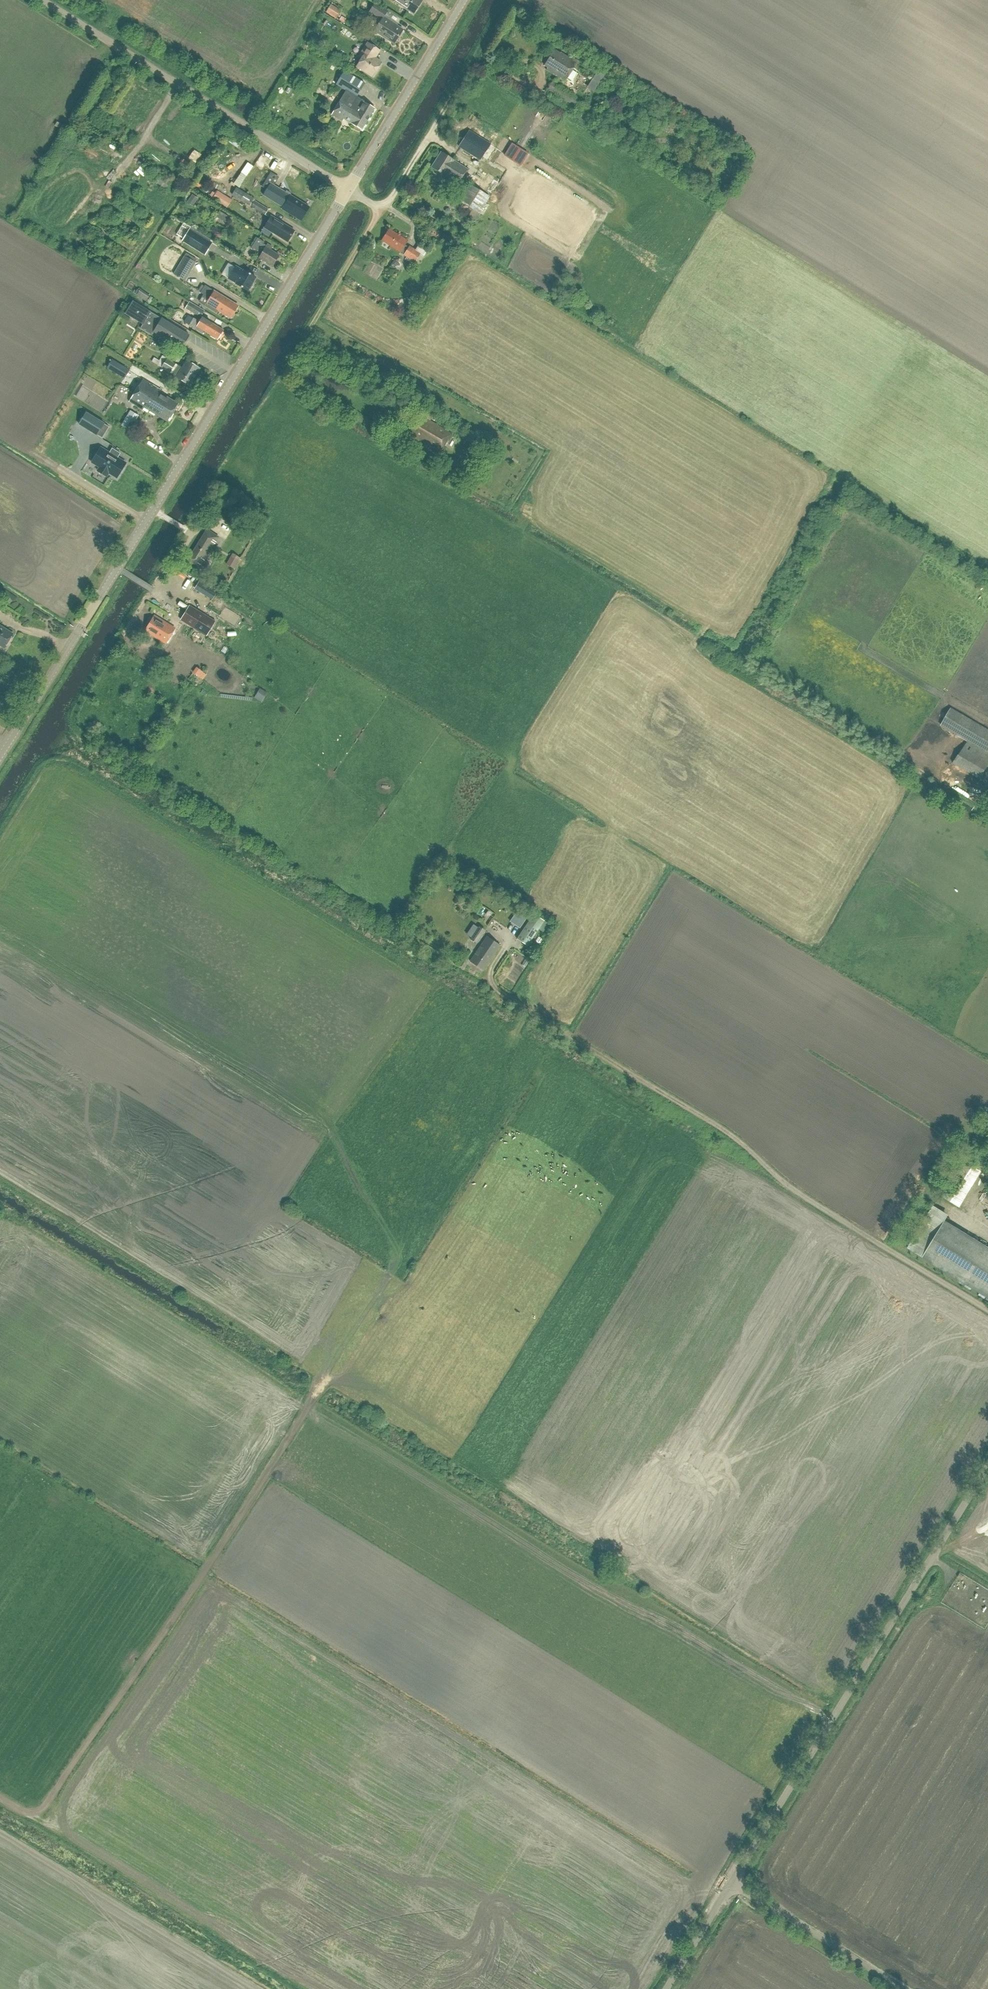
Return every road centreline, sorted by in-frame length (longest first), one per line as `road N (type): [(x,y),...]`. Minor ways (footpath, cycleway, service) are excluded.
road 1 (track): [(0,1795),(34,1815),(217,1553),(390,1274)]
road 2 (tertiary): [(0,755),(349,191)]
road 3 (unclassified): [(667,1988),(987,1465)]
road 4 (unclassified): [(349,191),(43,0)]
road 5 (track): [(0,1832),(262,1988)]
road 6 (tertiary): [(349,191),(464,0)]

